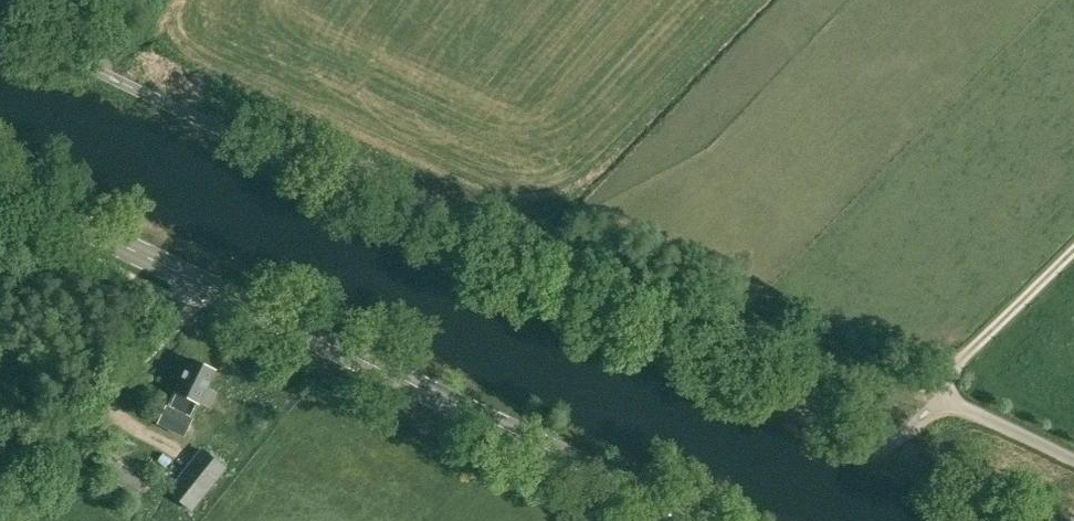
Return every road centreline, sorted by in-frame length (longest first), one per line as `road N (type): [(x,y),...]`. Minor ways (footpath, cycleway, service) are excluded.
road 1 (secondary): [(699,520),(0,186)]
road 2 (track): [(0,484),(172,326),(202,283)]
road 3 (unclassified): [(937,395),(1073,464)]
road 4 (unclassified): [(112,75),(0,21)]

